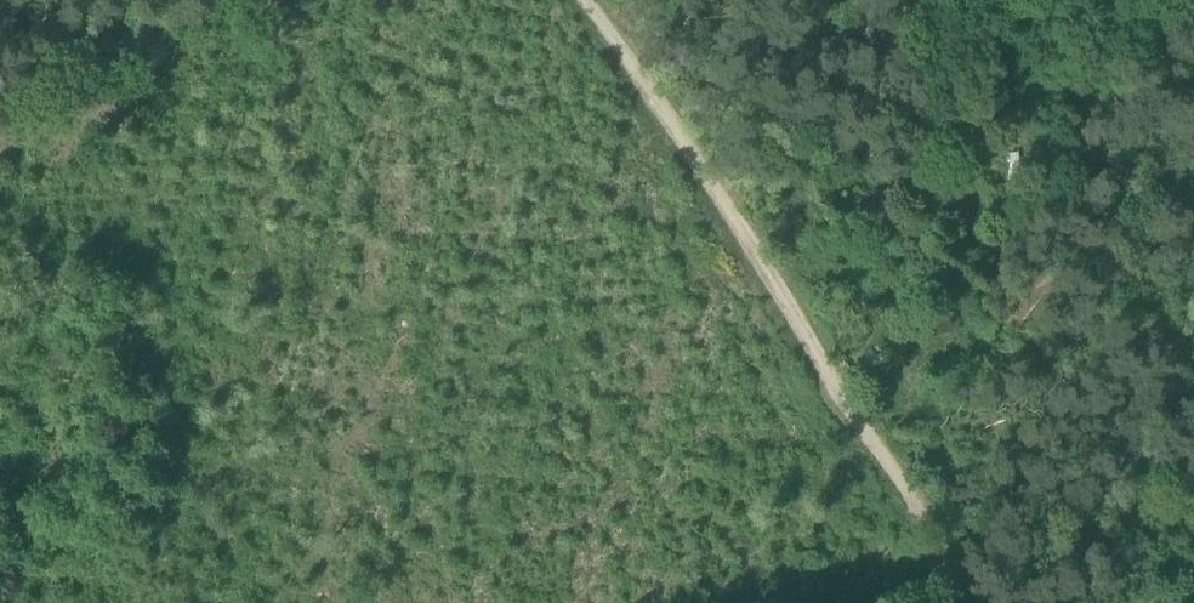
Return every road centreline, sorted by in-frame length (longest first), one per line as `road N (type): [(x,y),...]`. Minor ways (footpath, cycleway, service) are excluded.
road 1 (track): [(576,0),(883,475),(932,602)]

